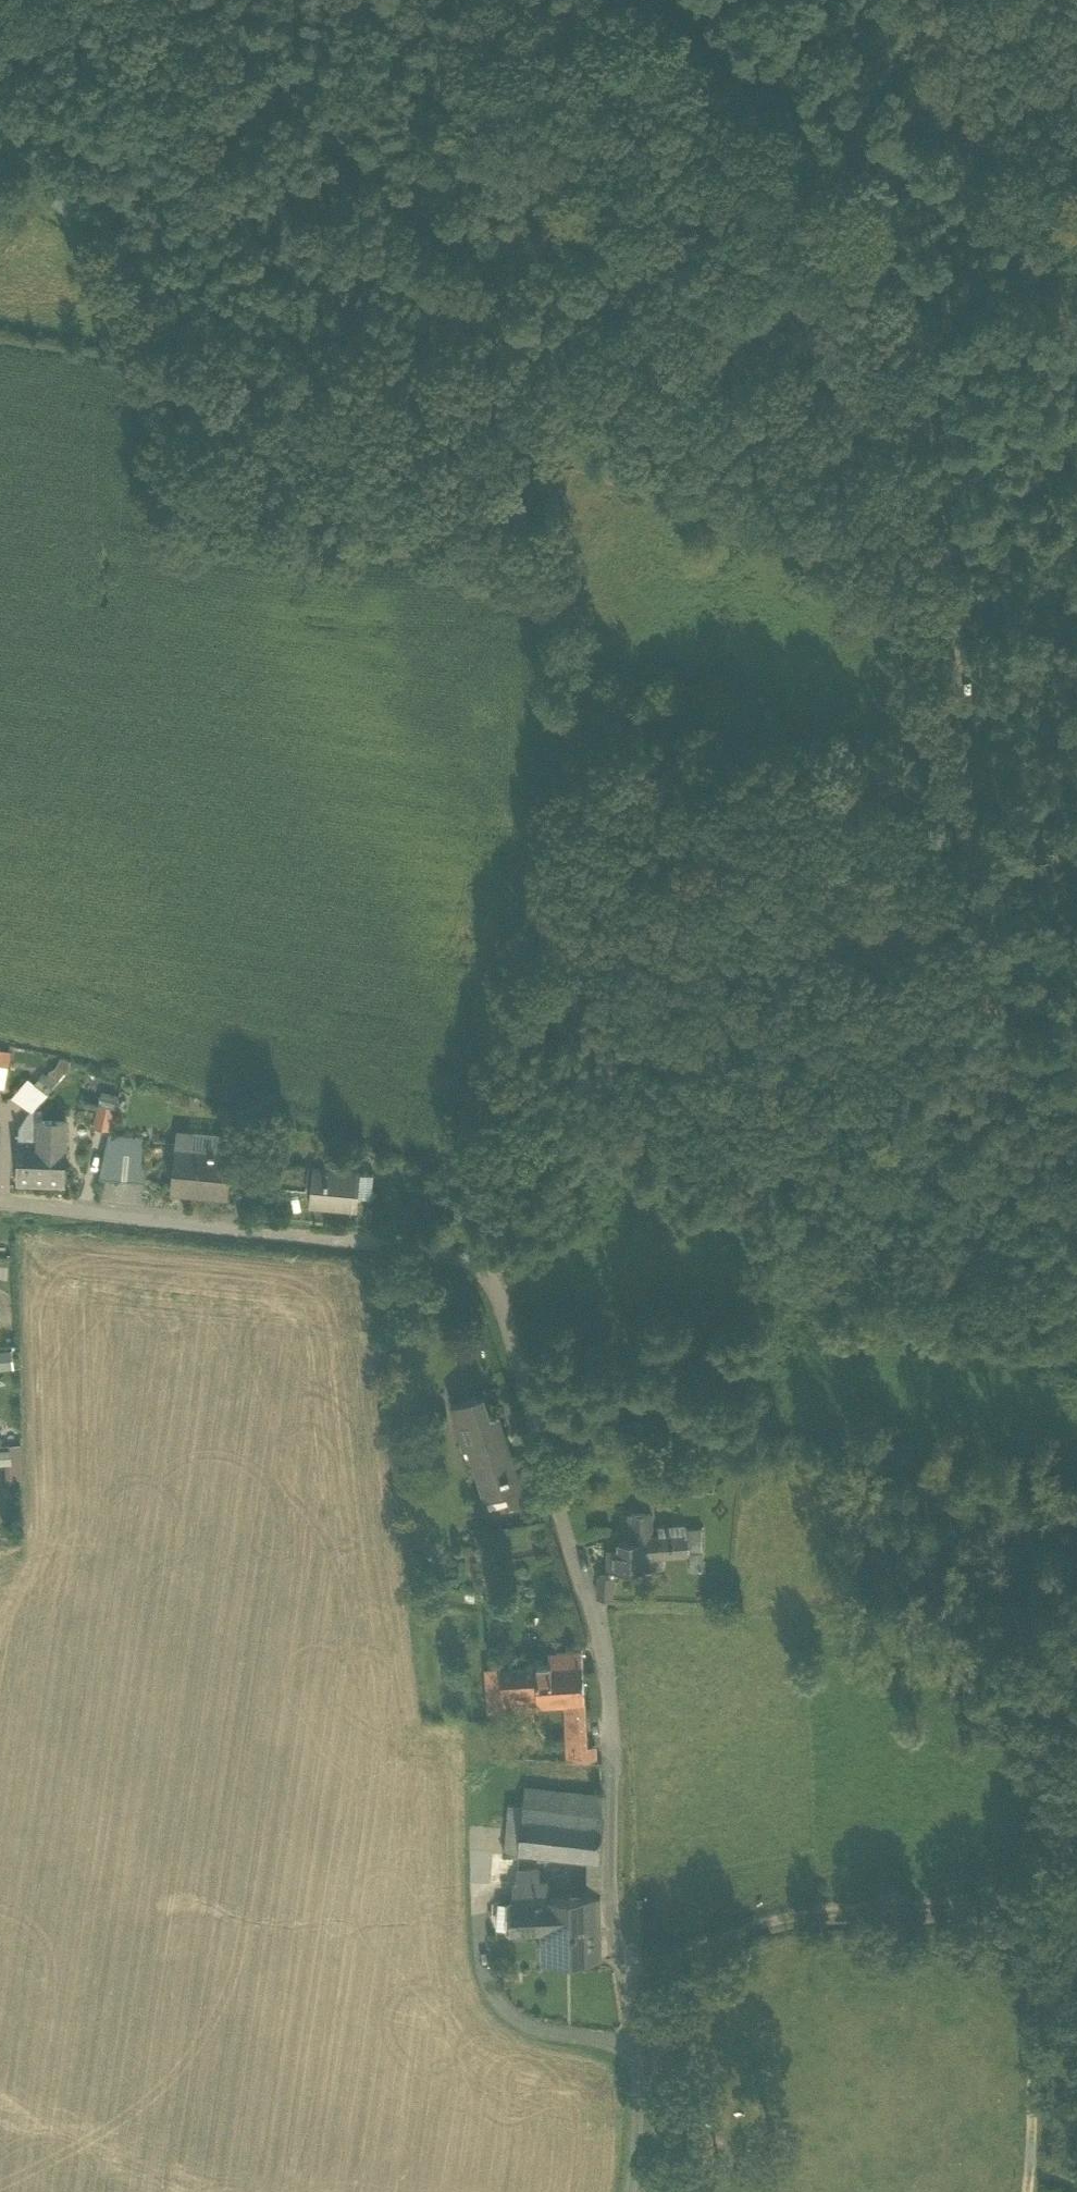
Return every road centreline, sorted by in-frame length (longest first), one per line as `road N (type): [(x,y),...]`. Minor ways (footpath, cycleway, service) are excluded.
road 1 (residential): [(0,1204),(444,1256),(475,1269),(497,1293),(601,1651),(621,1969)]
road 2 (unclassified): [(621,1969),(823,1914),(1006,1914),(1028,1951),(1028,2191)]
road 3 (residential): [(629,2191),(640,2125),(636,2038),(621,1969)]

